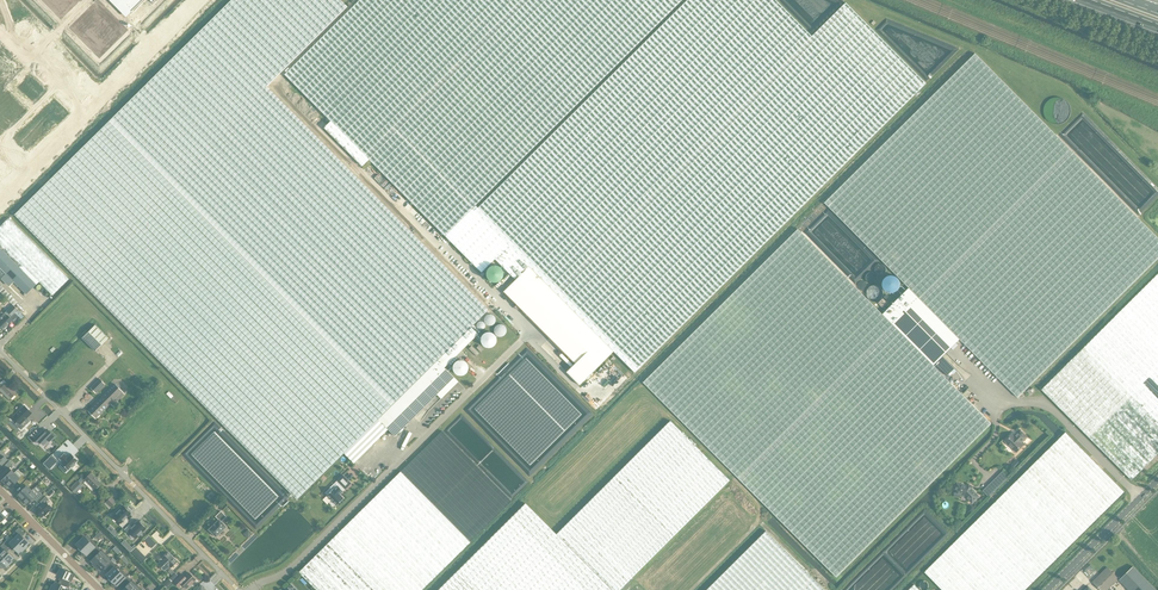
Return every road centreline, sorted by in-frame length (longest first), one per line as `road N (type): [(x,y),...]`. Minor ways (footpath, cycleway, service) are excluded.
road 1 (unclassified): [(239,589),(0,351)]
road 2 (tertiary): [(1048,589),(1157,481)]
road 3 (residential): [(0,491),(99,589)]

